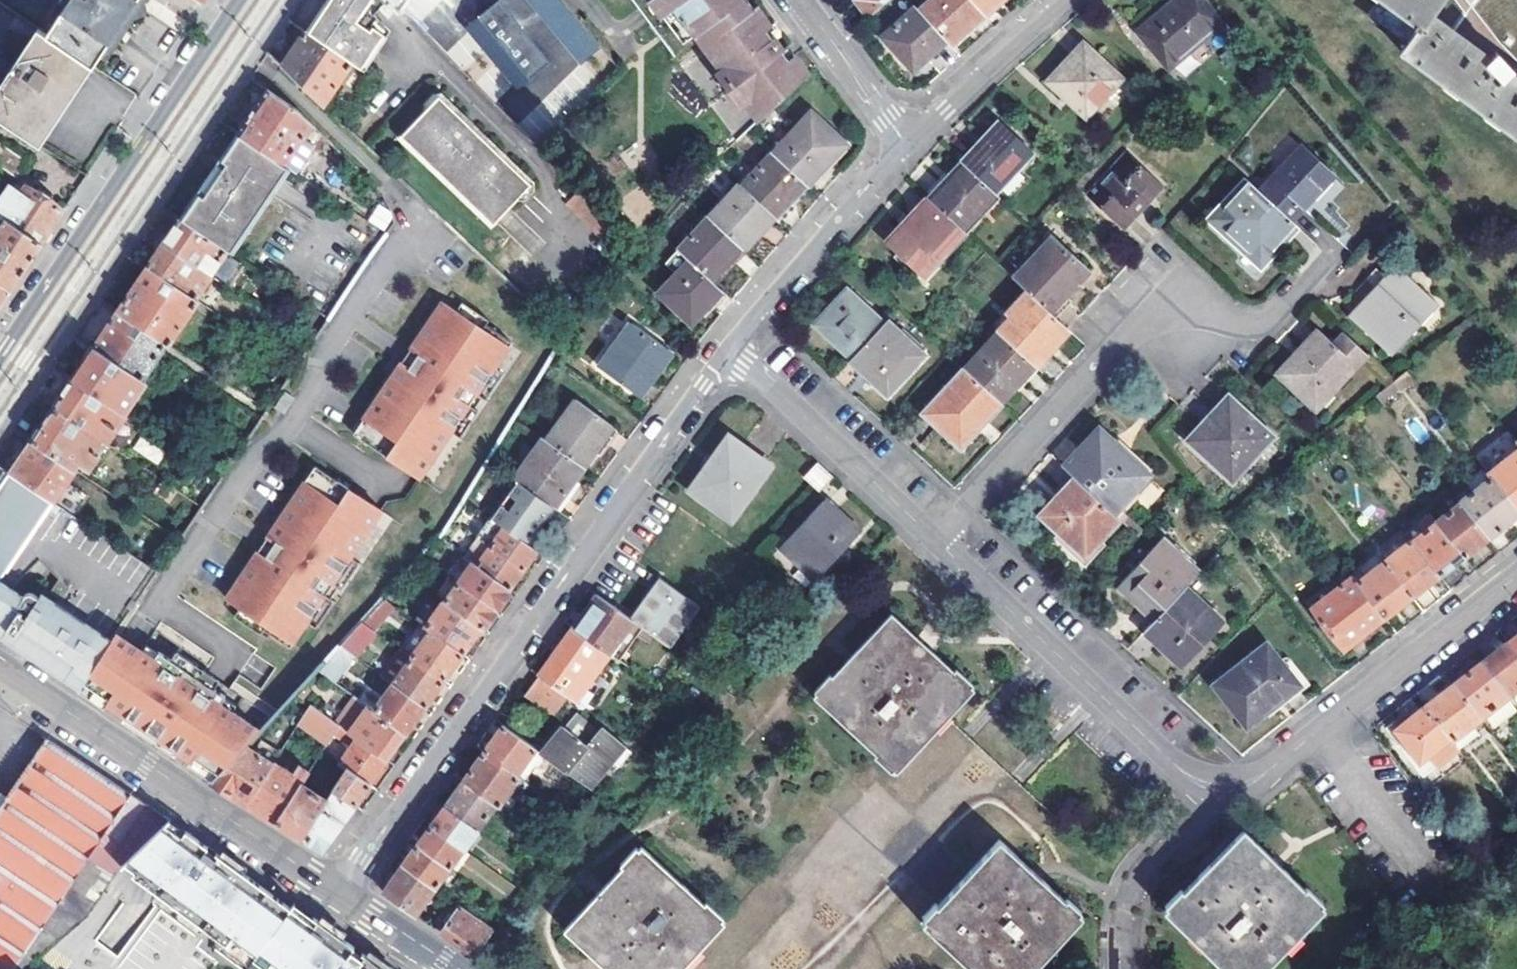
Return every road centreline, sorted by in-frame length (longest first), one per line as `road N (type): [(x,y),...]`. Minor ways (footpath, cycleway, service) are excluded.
road 1 (residential): [(338,893),(730,347)]
road 2 (residential): [(935,540),(1146,320),(1174,313),(1266,323),(1341,244)]
road 3 (tertiary): [(237,0),(0,354)]
road 4 (tertiary): [(0,668),(338,893)]
road 5 (residential): [(935,540),(1168,759),(1221,789)]
road 6 (residential): [(1221,789),(1265,774),(1516,576)]
road 7 (residential): [(730,347),(935,540)]
road 8 (residential): [(730,347),(908,146)]
road 9 (residential): [(908,146),(1065,0)]
road 10 (unclassified): [(1221,789),(1133,889),(1128,968)]
road 11 (residential): [(908,146),(802,0)]
road 12 (tertiary): [(338,893),(458,968)]

